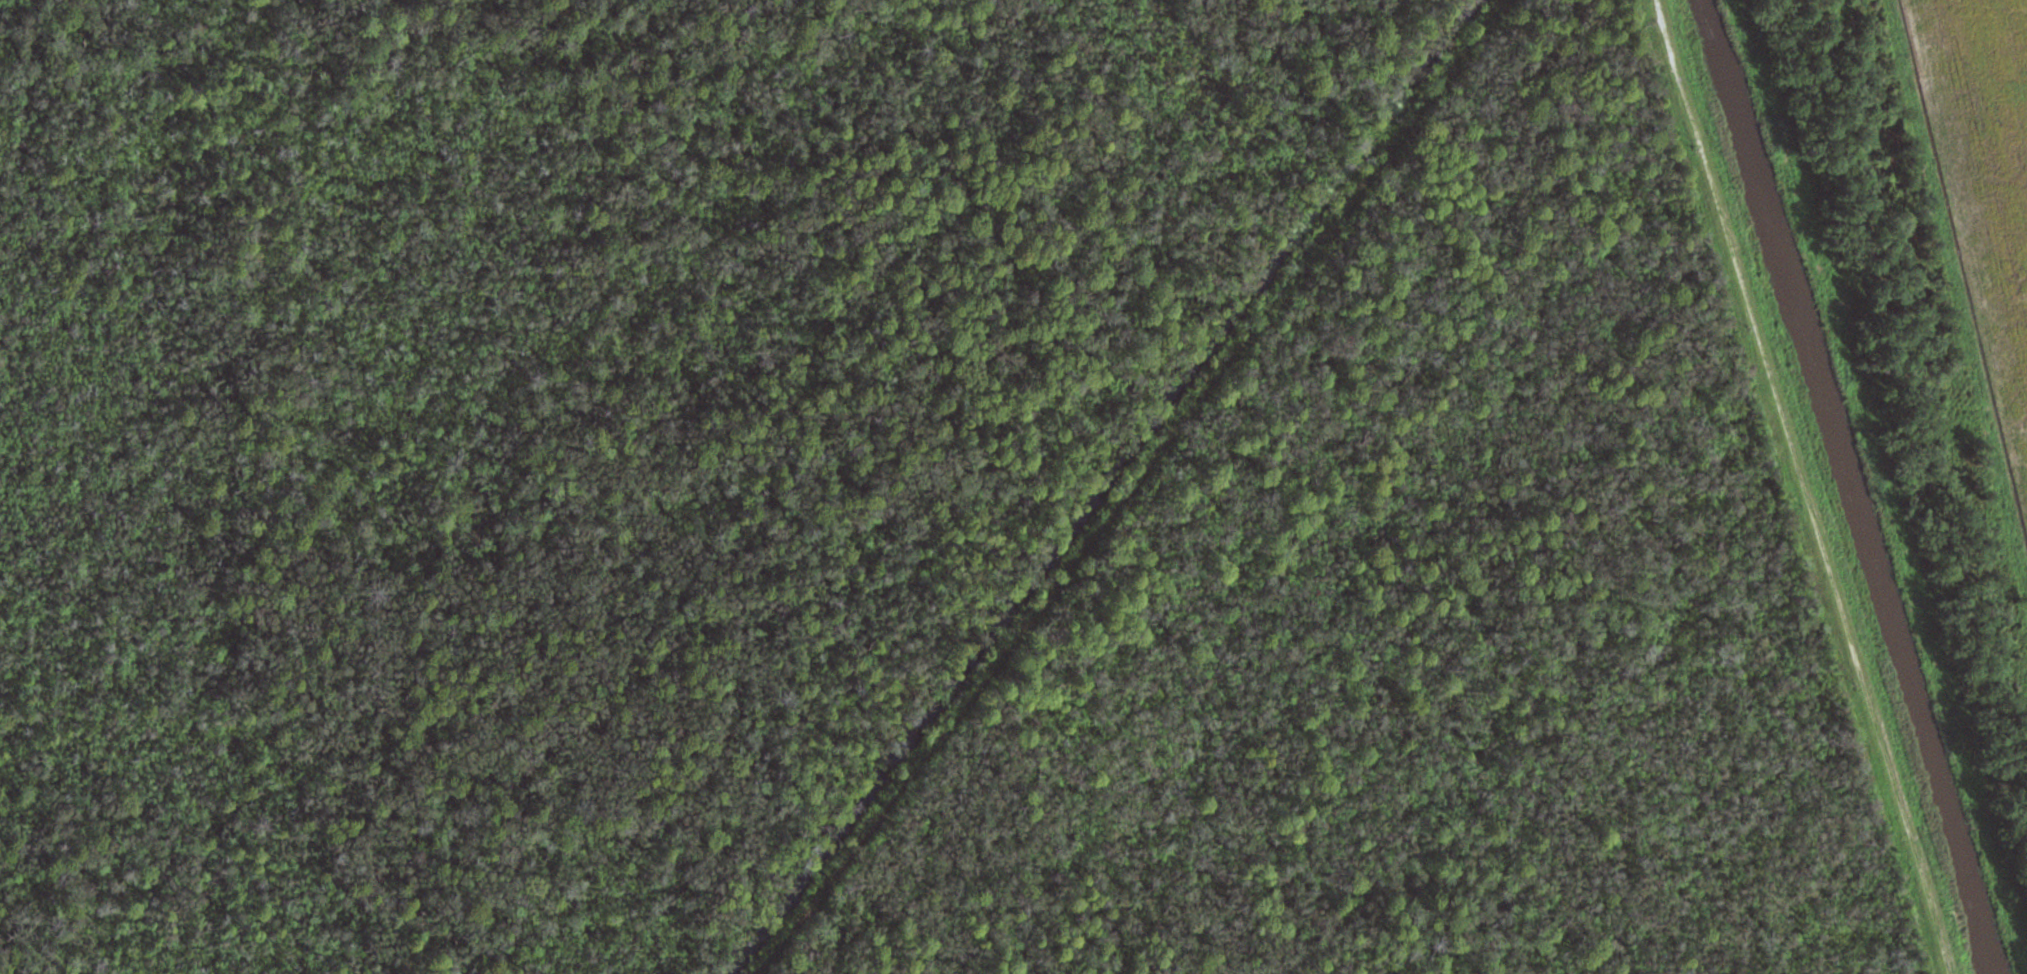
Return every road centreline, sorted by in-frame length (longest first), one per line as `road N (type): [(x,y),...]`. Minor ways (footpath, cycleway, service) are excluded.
road 1 (residential): [(1952,973),(1661,0)]

